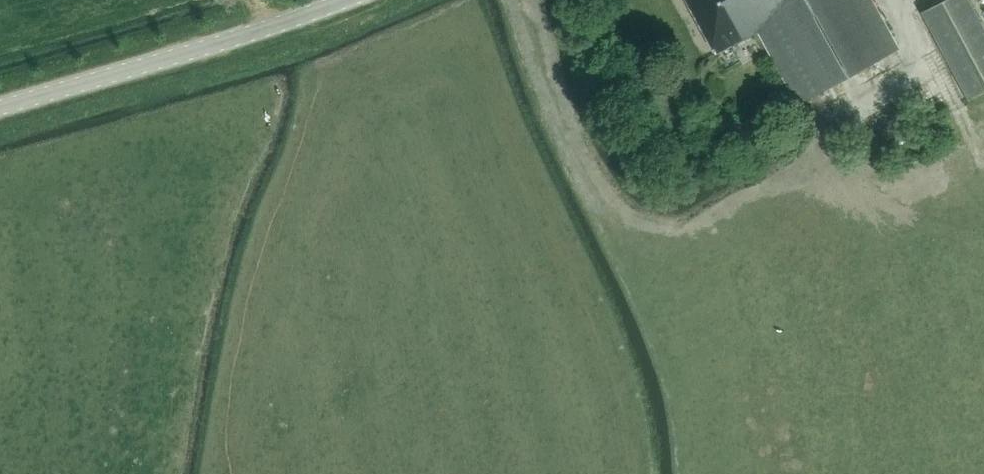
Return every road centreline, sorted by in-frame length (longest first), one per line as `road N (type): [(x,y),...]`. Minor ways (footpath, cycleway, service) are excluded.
road 1 (tertiary): [(0,107),(375,0)]

